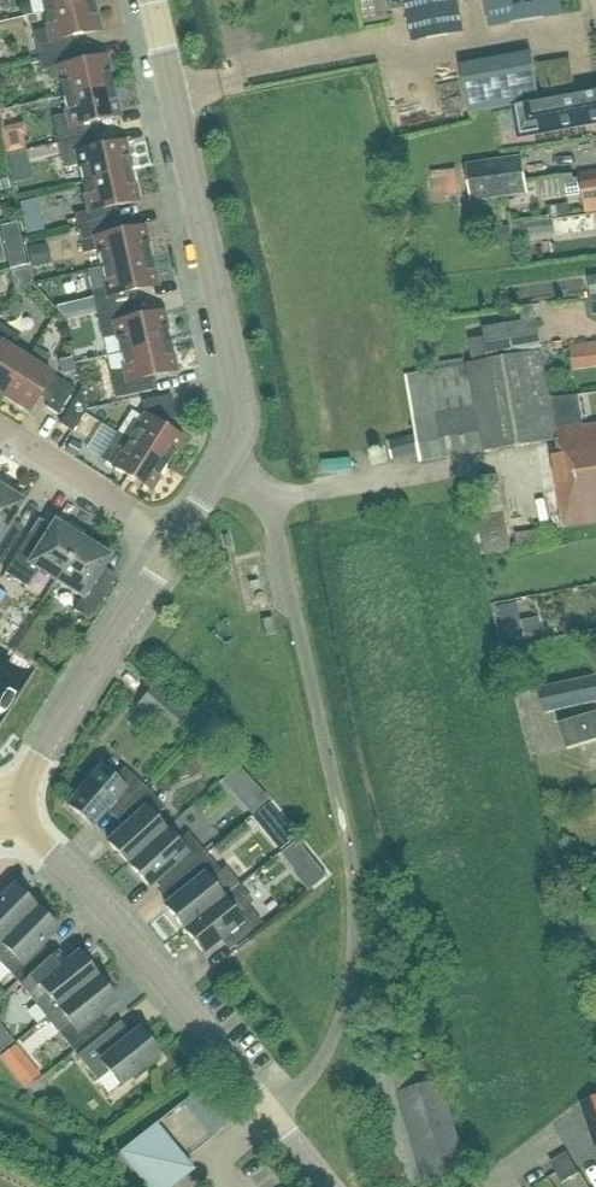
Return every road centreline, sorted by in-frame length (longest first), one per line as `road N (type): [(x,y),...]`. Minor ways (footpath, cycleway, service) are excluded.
road 1 (residential): [(271,1118),(306,1086),(341,1027),(356,917),(279,545),(268,506),(225,468)]
road 2 (tertiary): [(225,468),(243,410),(150,0)]
road 3 (tertiary): [(271,1118),(134,944),(38,841),(23,806)]
road 4 (tertiary): [(23,806),(28,777),(175,545)]
road 5 (residential): [(175,545),(0,435)]

